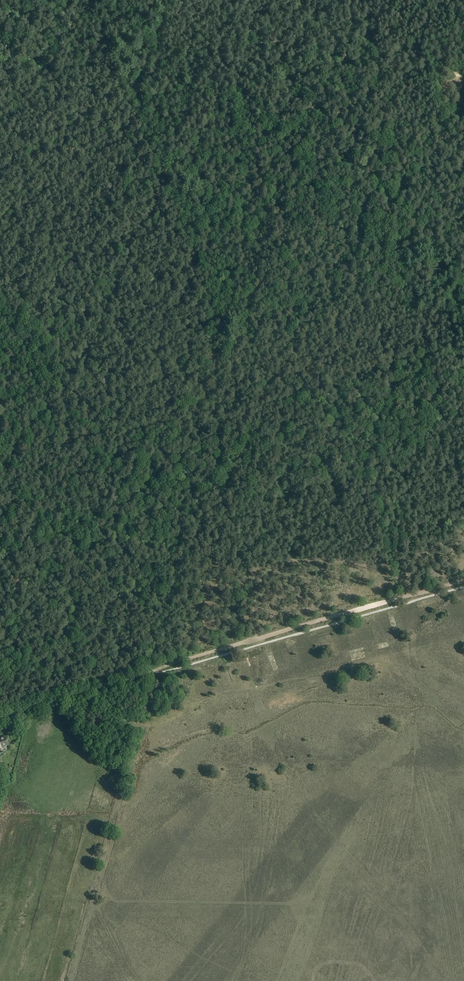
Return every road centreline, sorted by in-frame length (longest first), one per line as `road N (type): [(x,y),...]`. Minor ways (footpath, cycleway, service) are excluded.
road 1 (track): [(463,581),(0,716)]
road 2 (track): [(463,130),(341,124),(221,64)]

